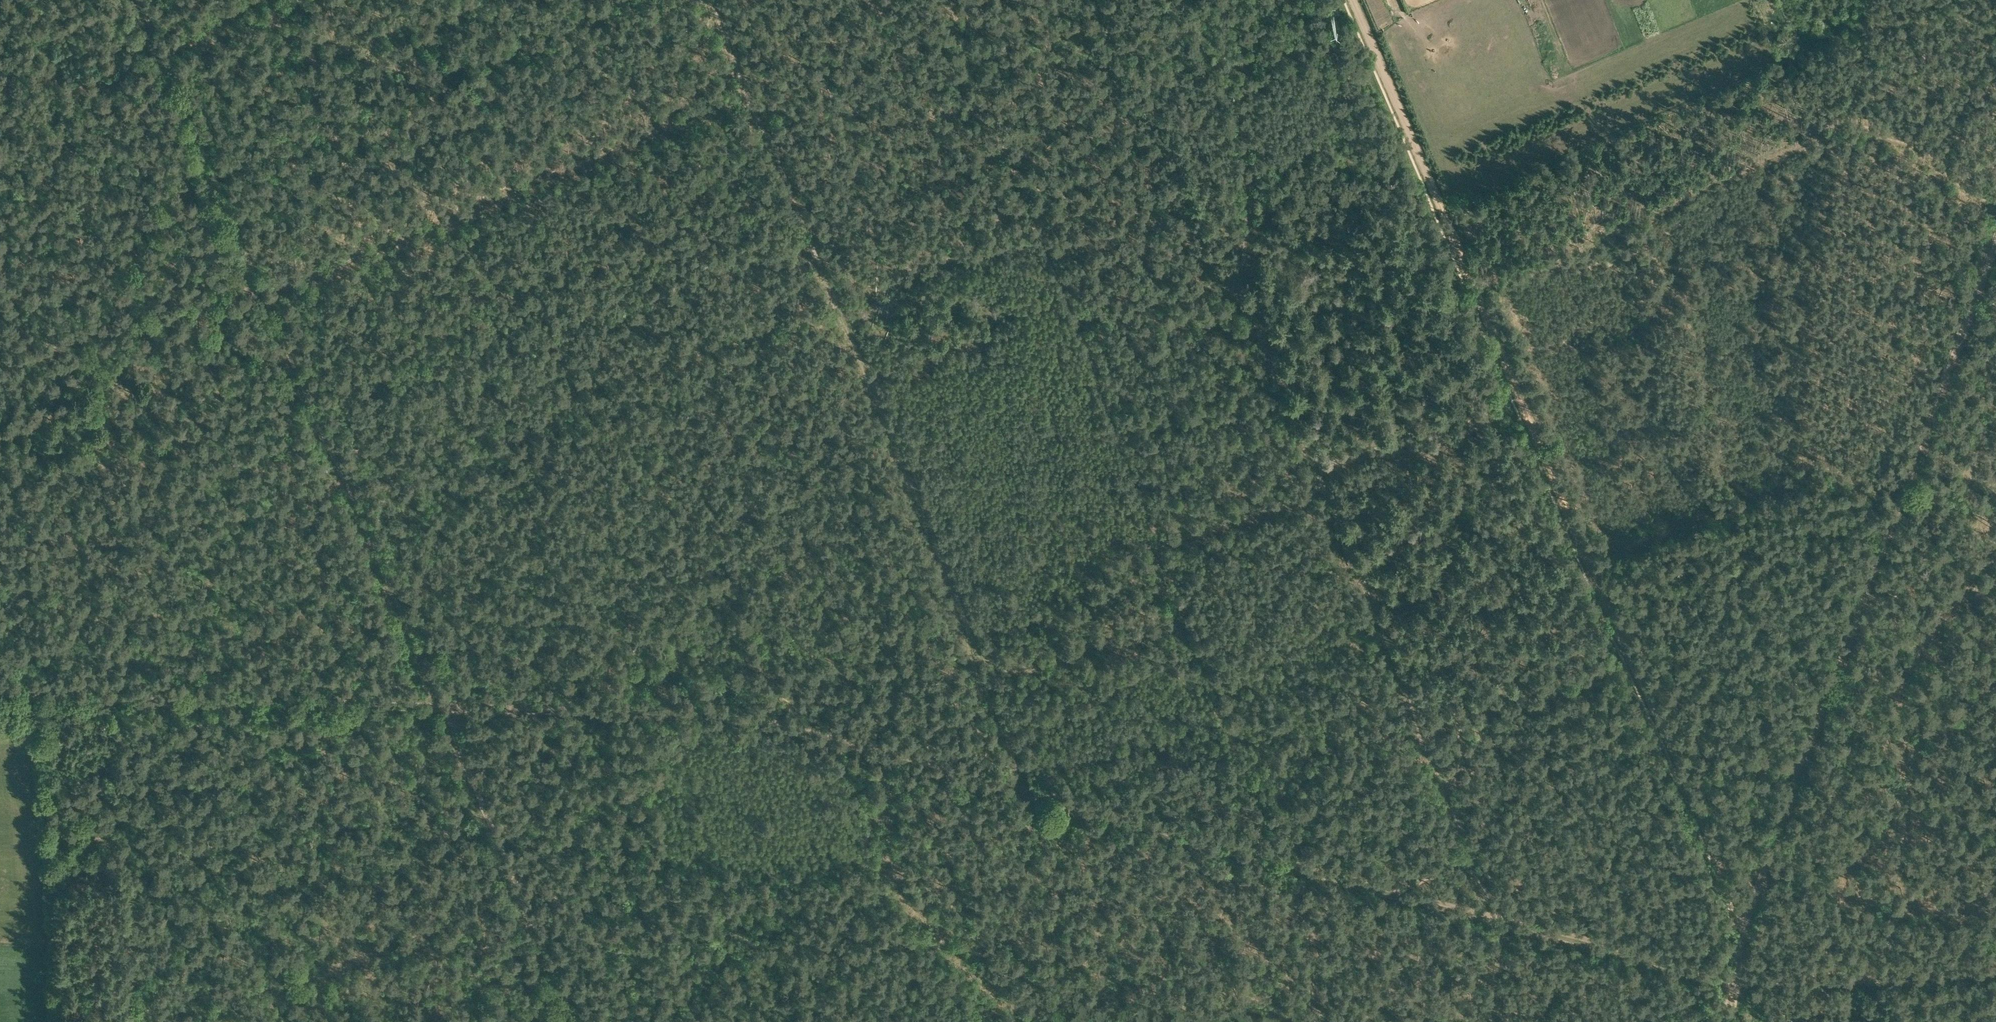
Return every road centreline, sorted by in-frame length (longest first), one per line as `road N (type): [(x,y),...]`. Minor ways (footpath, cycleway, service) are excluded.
road 1 (track): [(1739,978),(708,709),(439,704)]
road 2 (track): [(702,0),(1025,799)]
road 3 (track): [(439,704),(138,0)]
road 4 (track): [(1474,282),(1744,927)]
road 5 (track): [(265,298),(742,96)]
road 6 (track): [(318,422),(384,403),(585,283),(785,204)]
road 7 (track): [(1744,927),(1916,446)]
road 8 (track): [(1330,487),(1158,539),(1162,586),(1181,623),(1025,664),(975,666)]
road 9 (track): [(1805,475),(1864,0)]
road 10 (track): [(439,704),(0,692)]
road 11 (track): [(571,1021),(439,704)]
road 12 (track): [(1595,573),(1805,475),(1895,499)]
road 13 (track): [(1354,0),(1474,282)]
road 14 (track): [(1739,978),(1995,969)]
road 15 (track): [(1916,446),(1995,238)]
road 16 (track): [(1321,461),(1400,442),(1438,450),(1531,423)]

